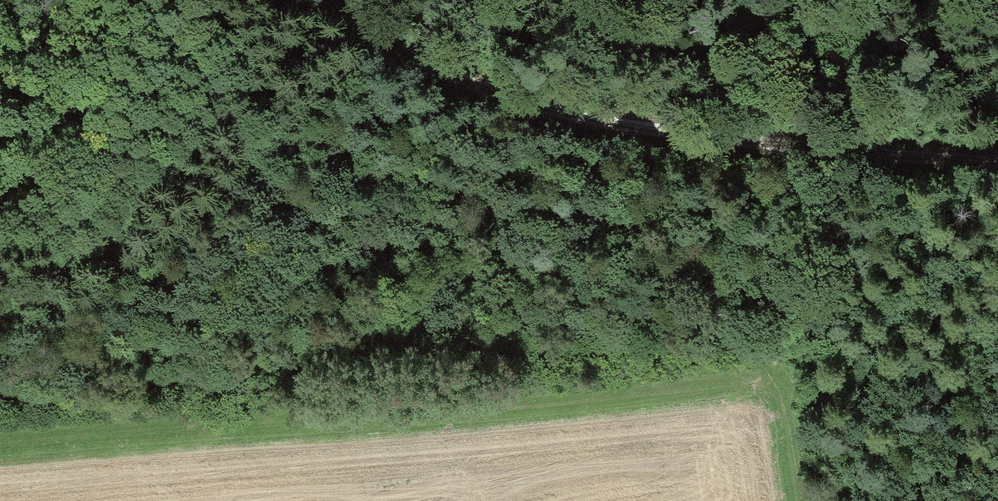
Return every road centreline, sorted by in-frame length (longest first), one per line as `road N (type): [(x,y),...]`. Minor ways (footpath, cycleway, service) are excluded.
road 1 (track): [(0,399),(701,335),(756,344),(774,380),(796,500)]
road 2 (track): [(311,0),(415,60),(612,128),(997,162)]

